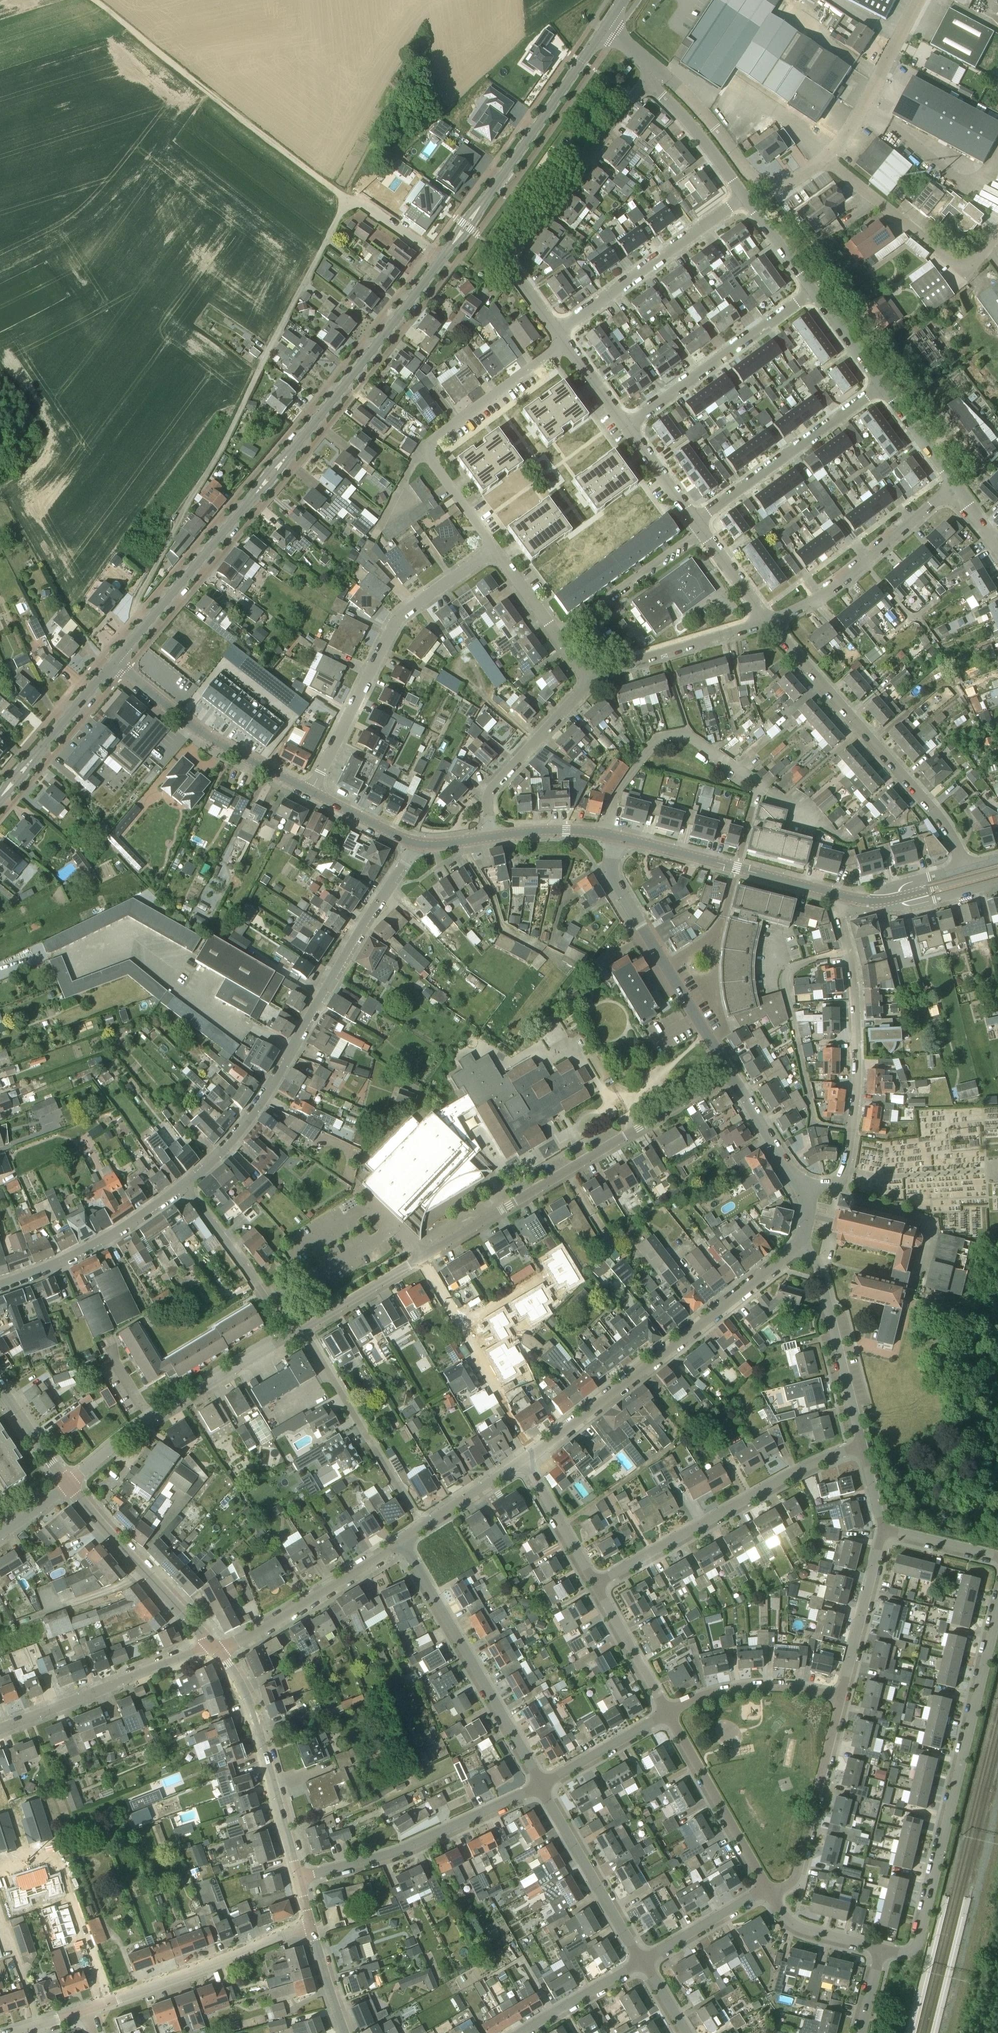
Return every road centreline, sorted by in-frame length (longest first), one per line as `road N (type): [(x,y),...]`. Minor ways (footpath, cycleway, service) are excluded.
road 1 (tertiary): [(148,624),(456,240)]
road 2 (unclassified): [(346,199),(136,602),(148,624)]
road 3 (track): [(431,251),(346,199),(94,0)]
road 4 (residential): [(184,1185),(238,1128),(415,844)]
road 5 (residential): [(881,1949),(906,1953),(920,1939),(997,1616)]
road 6 (residential): [(422,1258),(730,1073)]
road 7 (residential): [(532,1456),(800,1244)]
road 8 (residential): [(842,896),(857,1052),(852,1129),(840,1177),(802,1195)]
road 9 (residential): [(563,339),(510,267),(511,244),(648,82)]
road 10 (residential): [(966,868),(928,802),(770,621)]
road 11 (residential): [(311,792),(396,623),(495,550)]
road 12 (residential): [(597,1586),(802,1471),(861,1449)]
road 13 (residential): [(495,550),(440,474),(434,439),(563,339)]
road 14 (residential): [(542,1787),(404,1542)]
road 15 (residential): [(69,1485),(149,1420),(292,1332)]
road 16 (residential): [(730,1073),(612,876),(613,837)]
road 17 (residential): [(299,1882),(394,1855),(542,1787)]
road 18 (tertiary): [(299,1882),(252,1709),(215,1650)]
road 19 (unclassified): [(842,896),(613,837)]
road 20 (residential): [(311,792),(205,735),(114,663)]
road 21 (residential): [(427,1528),(303,1330)]
road 22 (residential): [(563,339),(602,301),(746,200)]
road 23 (residential): [(770,621),(847,580),(954,485)]
road 24 (residential): [(0,1731),(215,1650)]
road 25 (residential): [(695,522),(881,390)]
road 26 (residential): [(627,428),(810,296)]
road 27 (tertiary): [(476,211),(604,28)]
road 28 (unclassified): [(822,160),(954,262),(979,255),(997,232)]
road 29 (unclassified): [(822,160),(784,183),(754,181),(659,69)]
road 30 (tertiary): [(215,1650),(69,1485)]
road 31 (residential): [(215,1650),(269,1626),(404,1542)]
road 32 (residential): [(861,1449),(817,1263),(800,1244)]
road 33 (residential): [(0,1868),(54,1852),(109,2001)]
road 34 (residential): [(109,2001),(311,1927)]
road 35 (residential): [(769,1896),(799,1870),(841,1700)]
road 36 (residential): [(0,1287),(119,1232),(184,1185)]
road 37 (residential): [(769,1896),(668,1715)]
road 38 (residential): [(645,1966),(542,1787)]
road 39 (residential): [(491,837),(490,790),(591,681)]
road 40 (residential): [(591,681),(770,621)]
road 41 (unclassified): [(919,0),(849,130),(822,160)]
road 42 (residential): [(292,1332),(184,1185)]
road 43 (residential): [(668,1715),(719,1691),(750,1687),(841,1700)]
road 44 (tertiary): [(0,799),(114,663)]
road 45 (residential): [(700,529),(558,634)]
road 46 (residential): [(841,1700),(887,1537)]
road 47 (residential): [(746,200),(648,82)]
road 48 (residential): [(532,1456),(461,1321)]
road 49 (residential): [(668,1715),(597,1586)]
road 50 (residential): [(542,1787),(668,1715)]
road 51 (residential): [(597,1586),(523,1463)]
road 52 (residential): [(645,1966),(769,1896)]
road 53 (residential): [(802,1195),(730,1073)]
road 54 (residential): [(303,1330),(422,1258)]
road 55 (residential): [(526,2032),(645,1966)]
road 56 (residential): [(881,1949),(796,1927),(769,1896)]
road 57 (unclassified): [(491,837),(613,837)]
road 58 (tertiary): [(69,1485),(0,1385)]
road 59 (residential): [(954,485),(881,390)]

